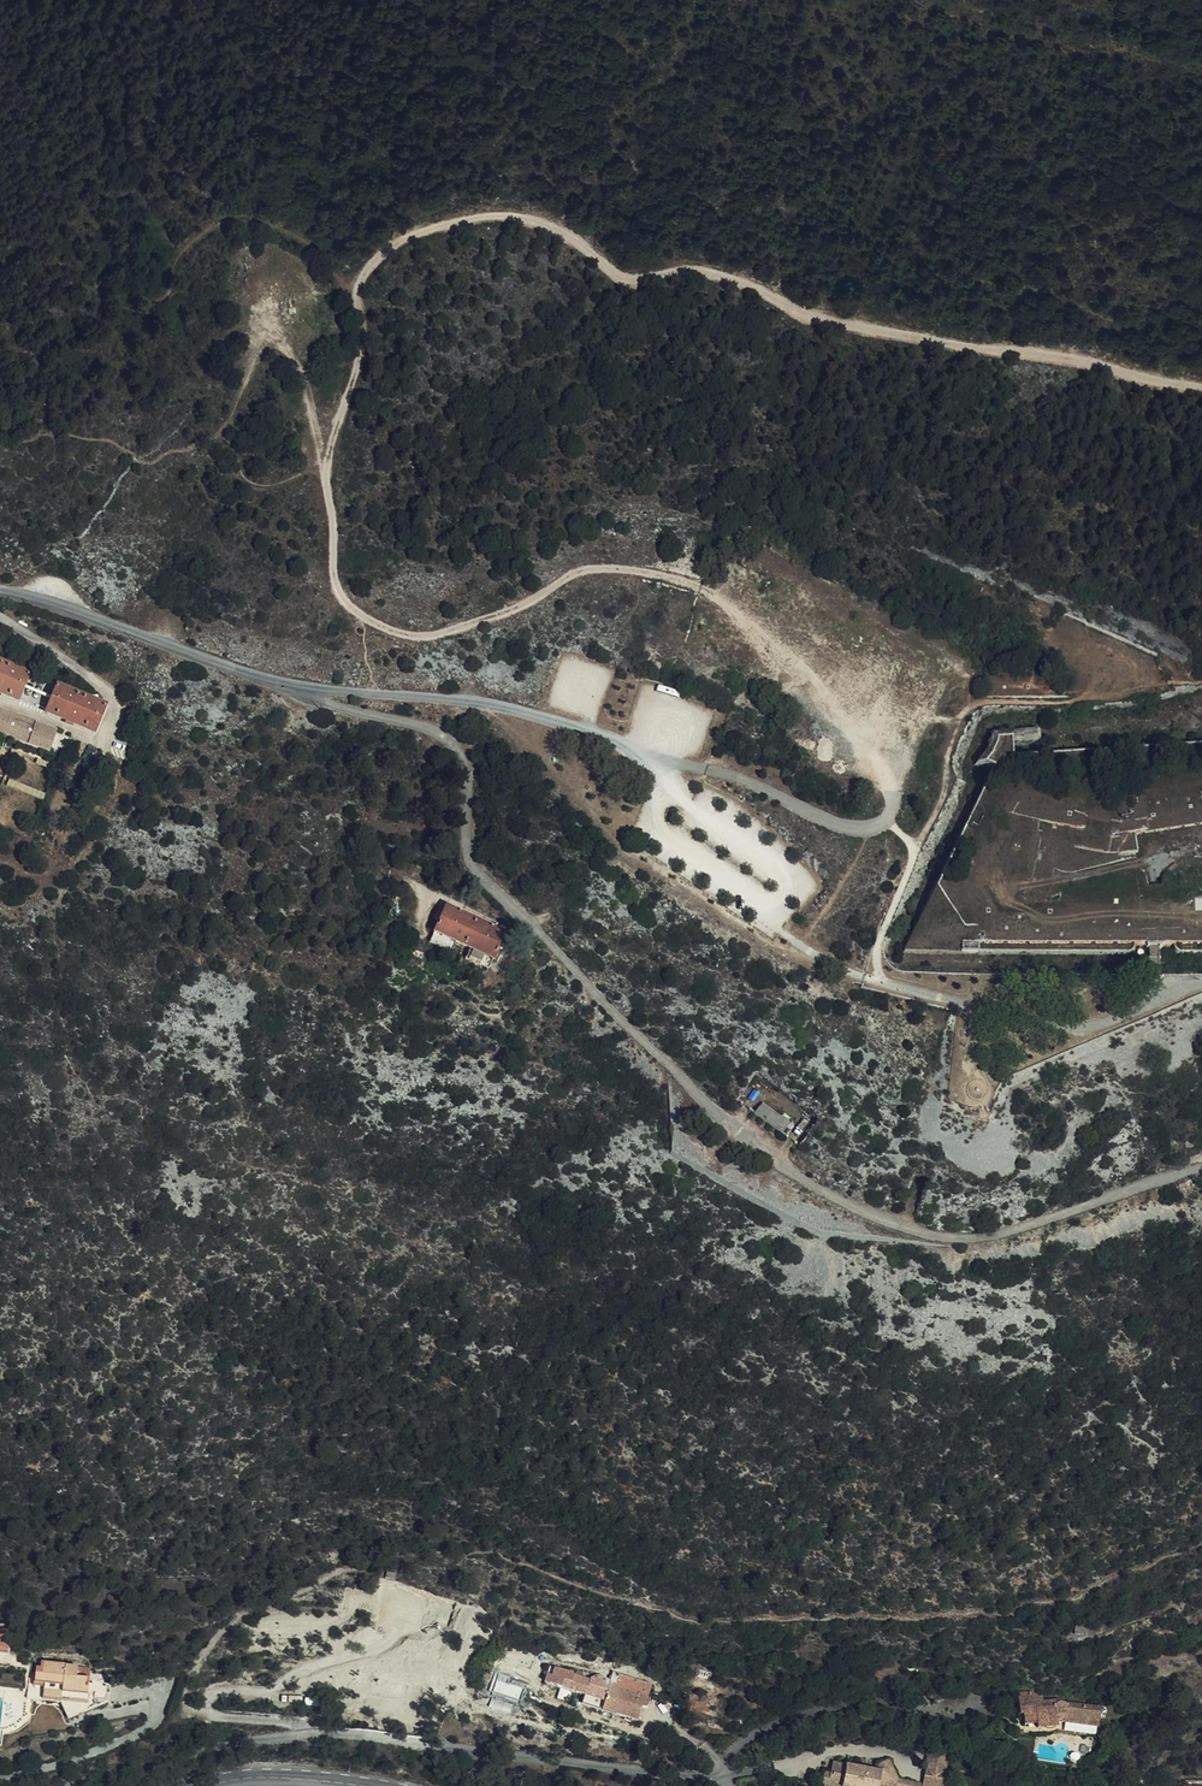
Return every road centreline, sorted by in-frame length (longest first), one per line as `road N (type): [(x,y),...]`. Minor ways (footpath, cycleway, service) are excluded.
road 1 (track): [(890,797),(880,768),(780,650),(704,591),(674,578),(586,570),(524,605),(434,636),(402,635),(341,598),(327,463),(367,332),(358,287),(367,272),(408,236),(431,228),(527,218),(581,240),(623,274),(709,271),(824,319),(1083,358),(1201,386)]
road 2 (unclassified): [(0,592),(305,689),(478,703),(664,759)]
road 3 (secondary): [(205,1785),(267,1776),(361,1785)]
road 4 (track): [(270,337),(297,356),(327,463)]

